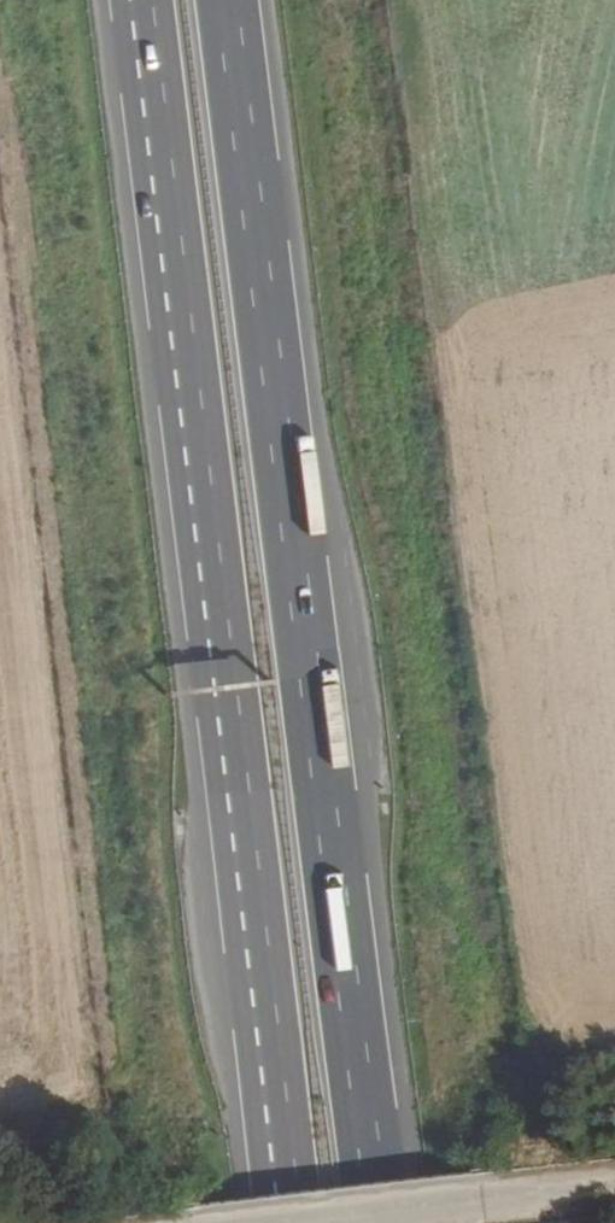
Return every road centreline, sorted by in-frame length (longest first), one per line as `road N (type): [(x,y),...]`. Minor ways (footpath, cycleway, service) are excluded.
road 1 (motorway): [(146,0),(270,941),(297,1222)]
road 2 (motorway): [(378,1222),(227,0)]
road 3 (track): [(322,1222),(614,1191)]

